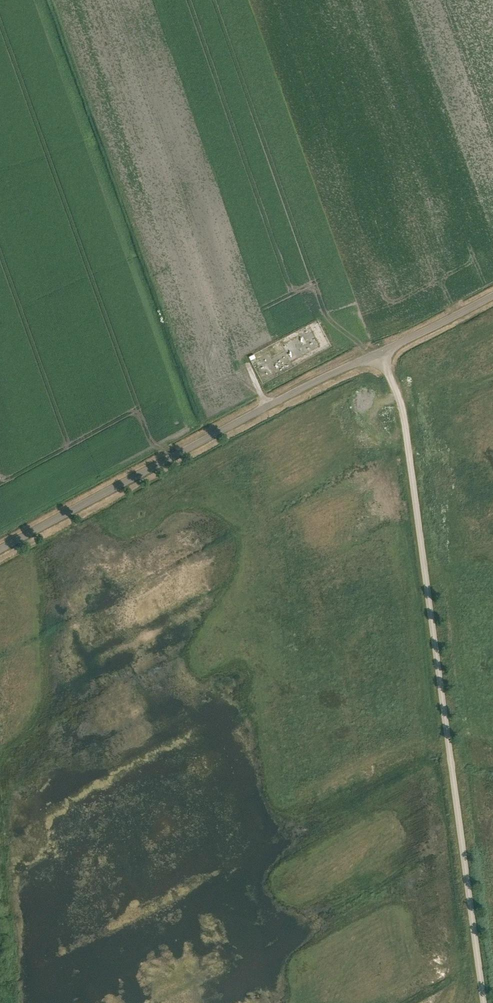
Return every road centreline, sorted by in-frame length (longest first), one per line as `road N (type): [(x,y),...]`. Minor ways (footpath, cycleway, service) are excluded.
road 1 (unclassified): [(484,1002),(407,436),(381,351)]
road 2 (unclassified): [(0,550),(381,351)]
road 3 (unclassified): [(381,351),(492,293)]

